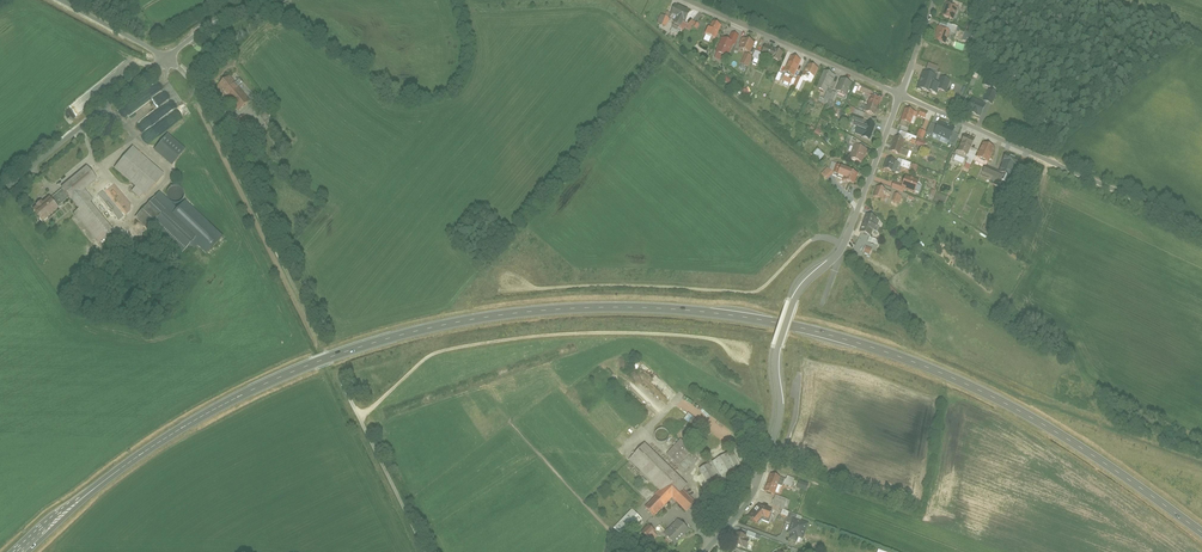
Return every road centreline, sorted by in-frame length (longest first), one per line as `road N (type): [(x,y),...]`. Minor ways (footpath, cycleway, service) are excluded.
road 1 (primary): [(26,549),(150,448),(268,382),(435,326),(594,308),(774,322),(931,368),(1037,420),(1201,533)]
road 2 (residential): [(704,551),(737,516),(763,468),(781,411),(776,363),(794,304),(845,244),(899,95)]
road 3 (track): [(361,418),(427,356),(456,348),(626,333),(742,349)]
road 4 (track): [(845,244),(811,240),(752,292),(520,289),(509,282)]
road 5 (residential): [(1201,229),(899,95)]
road 6 (residential): [(899,95),(687,0)]
road 7 (residential): [(0,196),(167,57)]
road 8 (residential): [(167,57),(60,0)]

